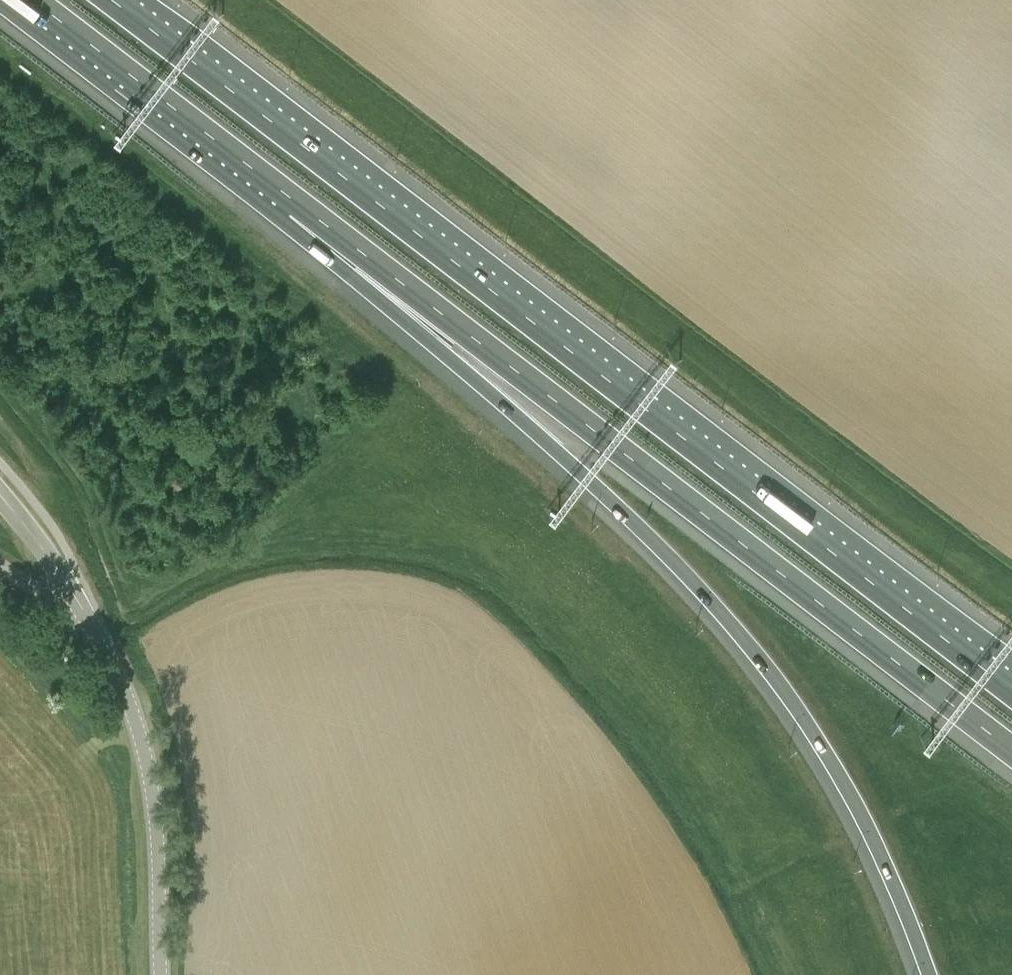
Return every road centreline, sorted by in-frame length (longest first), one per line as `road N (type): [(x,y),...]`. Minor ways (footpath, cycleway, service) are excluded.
road 1 (motorway): [(1011,691),(109,0)]
road 2 (motorway): [(298,207),(661,548),(766,668),(840,777),(927,974)]
road 3 (motorway): [(298,207),(1011,750)]
road 4 (unclassified): [(160,974),(152,782),(112,661),(82,605)]
road 5 (motorway): [(30,0),(298,207)]
road 6 (unclassified): [(82,605),(0,492)]

